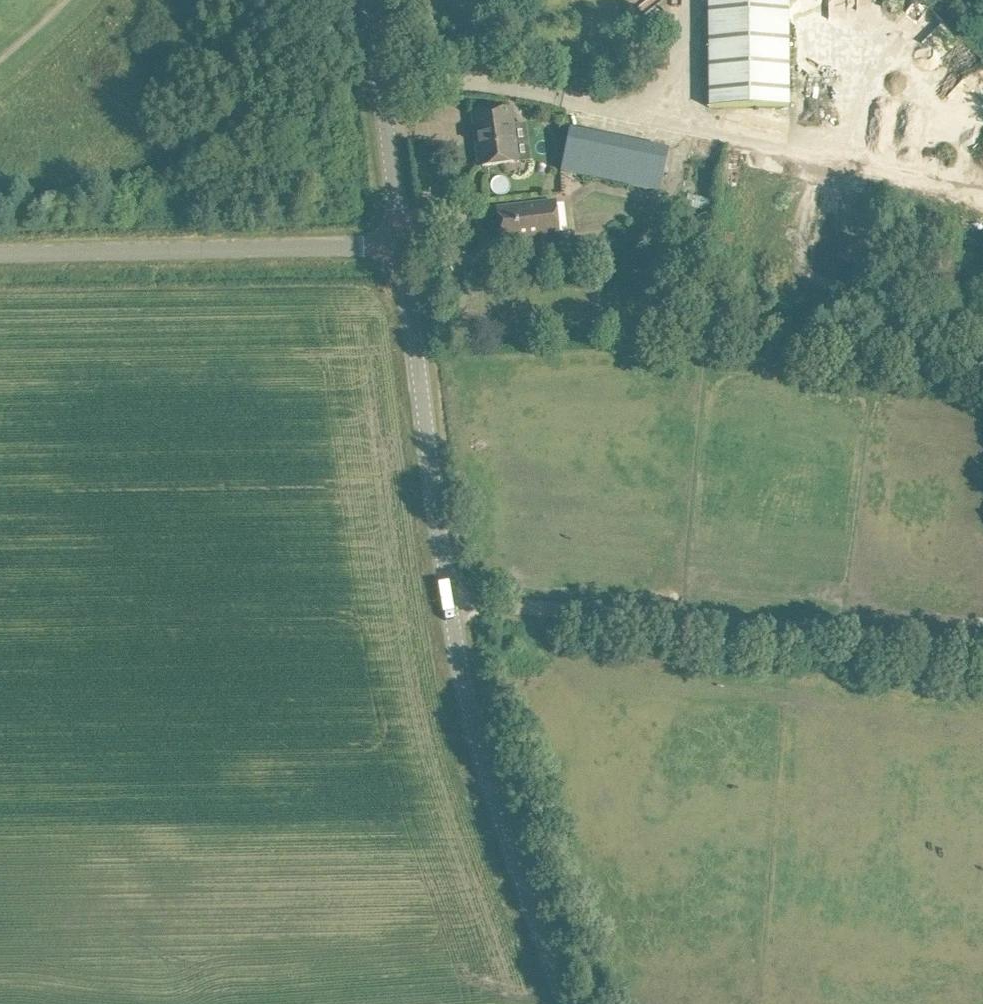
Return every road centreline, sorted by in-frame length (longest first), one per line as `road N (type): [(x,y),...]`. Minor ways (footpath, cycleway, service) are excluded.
road 1 (unclassified): [(982,645),(445,600)]
road 2 (unclassified): [(565,1003),(469,718),(445,600)]
road 3 (unclassified): [(0,254),(400,245)]
road 4 (unclassified): [(445,600),(400,245)]
road 5 (unclassified): [(400,245),(370,0)]

